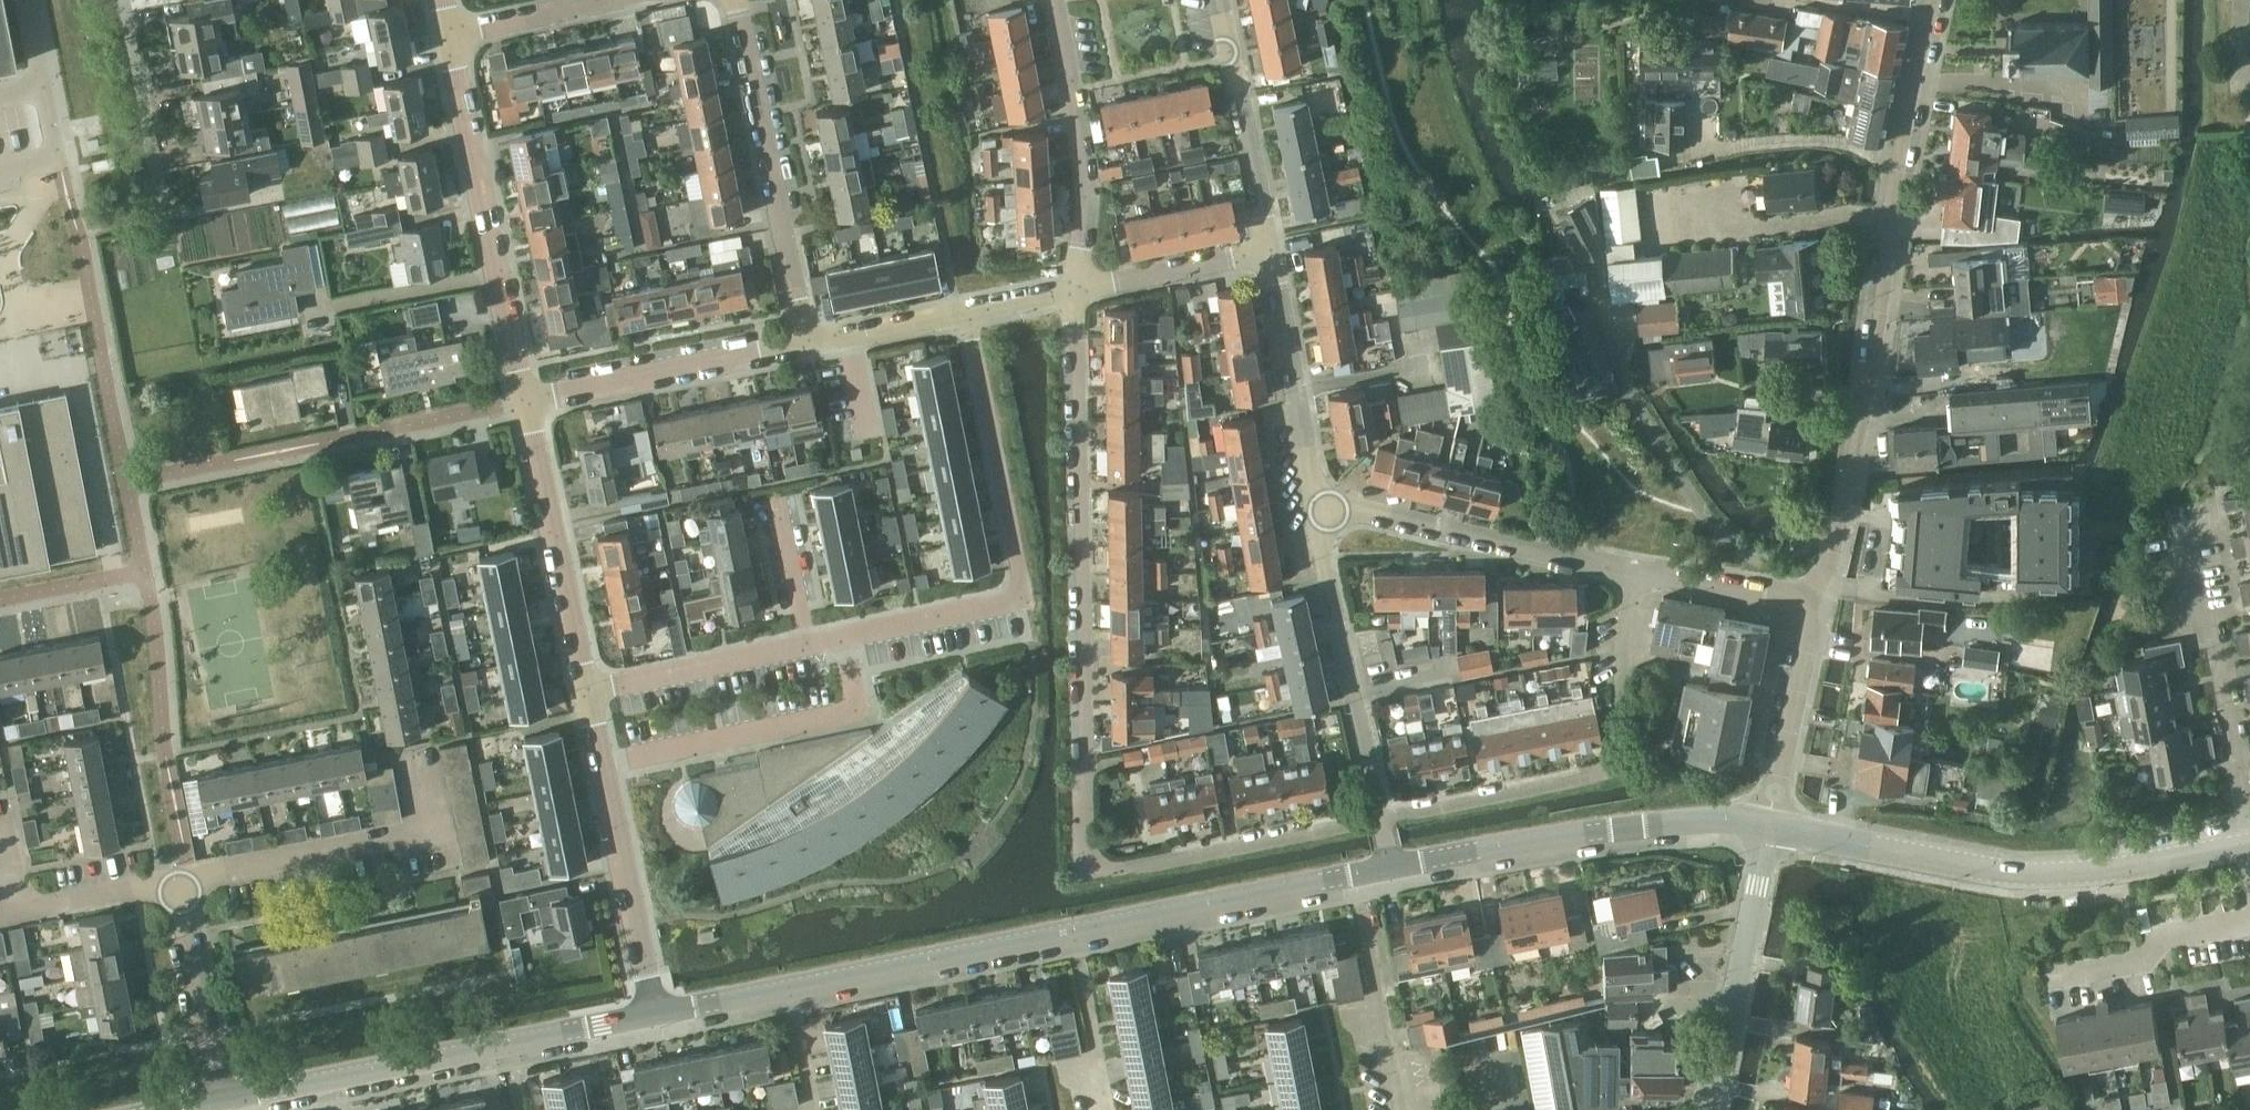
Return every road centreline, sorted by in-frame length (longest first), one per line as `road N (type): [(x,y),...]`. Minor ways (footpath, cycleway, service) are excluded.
road 1 (residential): [(1932,0),(1846,513),(1828,588),(1808,597)]
road 2 (residential): [(1081,827),(1075,290)]
road 3 (residential): [(845,639),(1025,603),(956,310)]
road 4 (tertiary): [(1769,827),(2047,874),(2247,844)]
road 5 (residential): [(1378,816),(1605,774),(1619,758),(1643,579)]
road 6 (tertiary): [(1391,868),(1630,828),(1710,821),(1769,827)]
road 7 (residential): [(527,401),(452,35)]
road 8 (residential): [(810,341),(737,0)]
road 9 (residential): [(1643,579),(1317,504)]
road 10 (residential): [(601,765),(851,715),(858,698),(845,639)]
road 11 (residential): [(1081,827),(1089,858),(1111,869),(1378,816)]
road 12 (residential): [(179,880),(416,834),(427,820),(413,754)]
road 13 (residential): [(1378,816),(1317,504)]
road 14 (residential): [(2247,844),(2185,538)]
road 15 (residential): [(587,690),(527,401)]
road 16 (residential): [(1053,0),(1085,170),(1075,290)]
road 17 (tertiary): [(223,1104),(508,1045)]
road 18 (tertiary): [(1069,932),(1353,875)]
road 19 (residential): [(527,401),(810,341)]
road 20 (tertiary): [(1709,1109),(1769,827)]
road 21 (tertiary): [(790,988),(1069,932)]
road 22 (residential): [(1317,504),(1272,249)]
road 23 (residential): [(654,1015),(601,765)]
road 24 (residential): [(1272,249),(1219,0)]
road 25 (residential): [(1400,1109),(1353,875)]
road 26 (unclassified): [(1769,827),(1808,597)]
road 27 (residential): [(223,1104),(179,880)]
road 28 (residential): [(587,690),(806,647)]
road 29 (residential): [(310,444),(527,401)]
road 30 (residential): [(123,0),(163,213)]
road 31 (residential): [(2051,978),(2145,960),(2167,932),(2249,918)]
road 32 (residential): [(1075,290),(1272,249)]
road 33 (residential): [(1104,1109),(1069,932)]
road 34 (residential): [(452,35),(618,0)]
road 35 (residential): [(15,912),(179,880)]
road 36 (residential): [(1808,597),(1643,579)]
road 37 (unclassified): [(57,154),(26,0)]
road 38 (residential): [(810,341),(956,310)]
road 39 (tertiary): [(508,1045),(654,1015)]
road 40 (residential): [(806,647),(779,504)]
road 41 (tertiary): [(654,1015),(790,988)]
road 42 (residential): [(813,1109),(790,988)]
road 43 (residential): [(956,310),(1075,290)]

